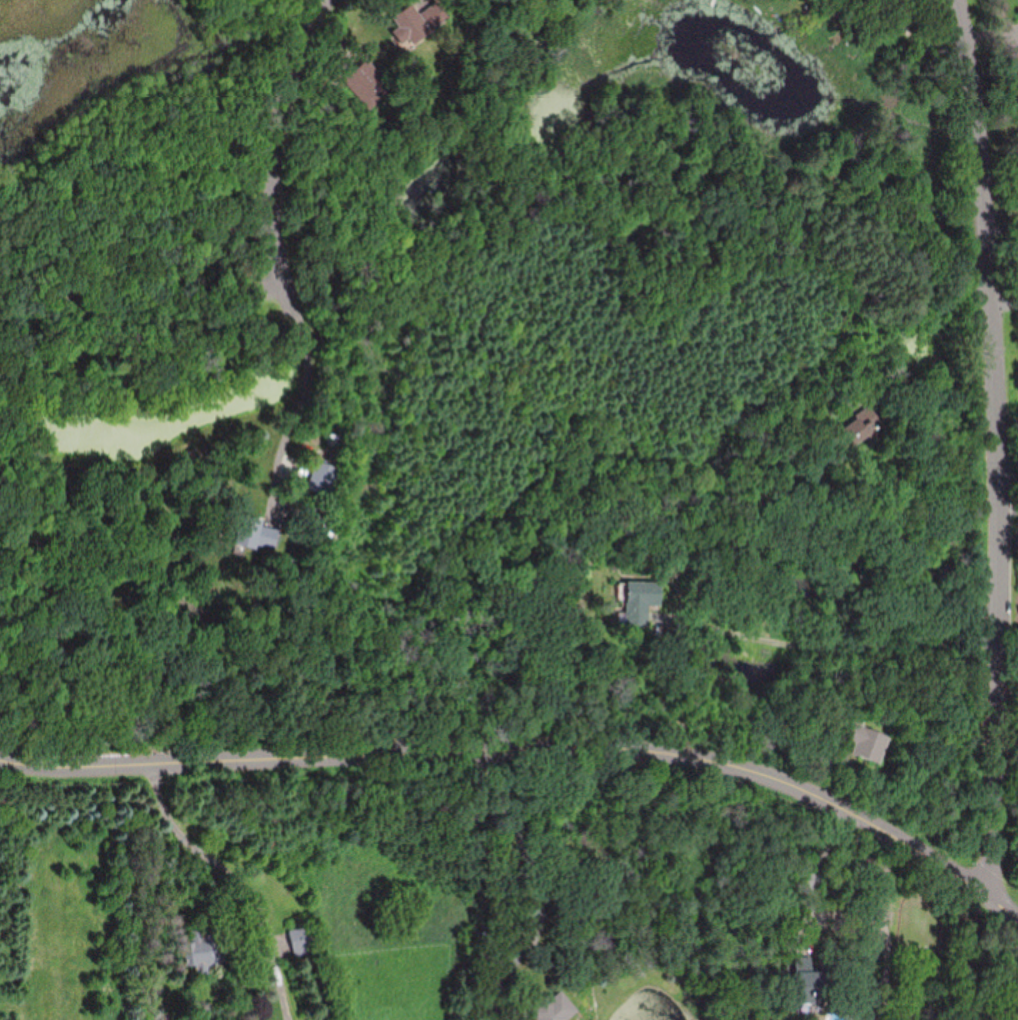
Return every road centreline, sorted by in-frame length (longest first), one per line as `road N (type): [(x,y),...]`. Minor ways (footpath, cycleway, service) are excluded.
road 1 (residential): [(0,760),(21,769),(424,759),(638,744),(707,756),(846,809),(1017,912)]
road 2 (residential): [(957,0),(997,405),(1003,810),(994,896)]
road 3 (residential): [(339,0),(307,38),(288,92),(275,228),(288,288)]

